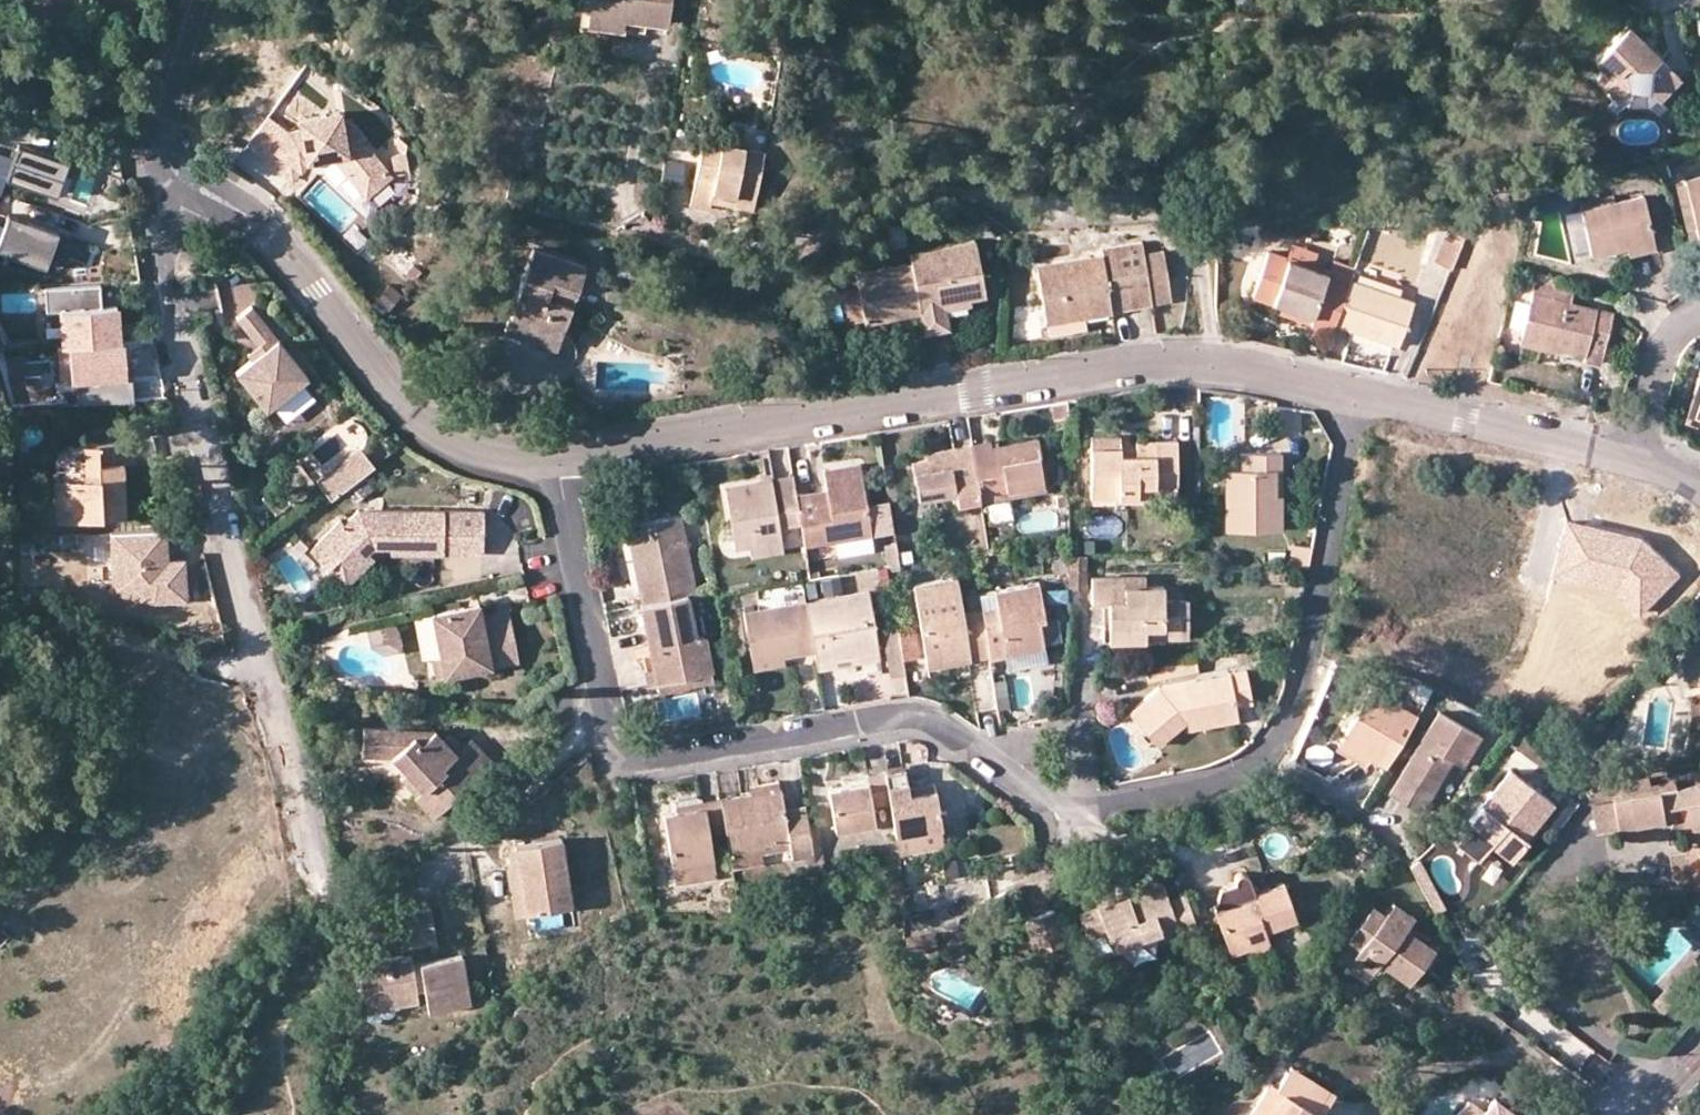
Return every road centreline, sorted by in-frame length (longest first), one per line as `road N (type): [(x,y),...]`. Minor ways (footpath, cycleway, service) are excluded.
road 1 (residential): [(1362,398),(1300,698),(1274,752),(1233,775),(1064,806),(1037,801),(942,726),(914,716),(647,766),(616,755),(604,736),(554,462)]
road 2 (residential): [(324,897),(173,291),(169,253),(197,188)]
road 3 (residential): [(1207,363),(1197,219),(1182,209),(1041,215),(981,197),(940,201),(751,263),(648,231),(637,218)]
road 4 (residential): [(554,462),(1106,365),(1207,363)]
road 5 (residential): [(197,188),(263,226),(389,390),(436,432),(513,462),(554,462)]
road 6 (residential): [(1362,398),(1629,460)]
road 7 (residential): [(194,0),(164,139),(172,166),(197,188)]
road 8 (residential): [(1699,315),(1658,346),(1629,460)]
road 9 (residential): [(1207,363),(1362,398)]

